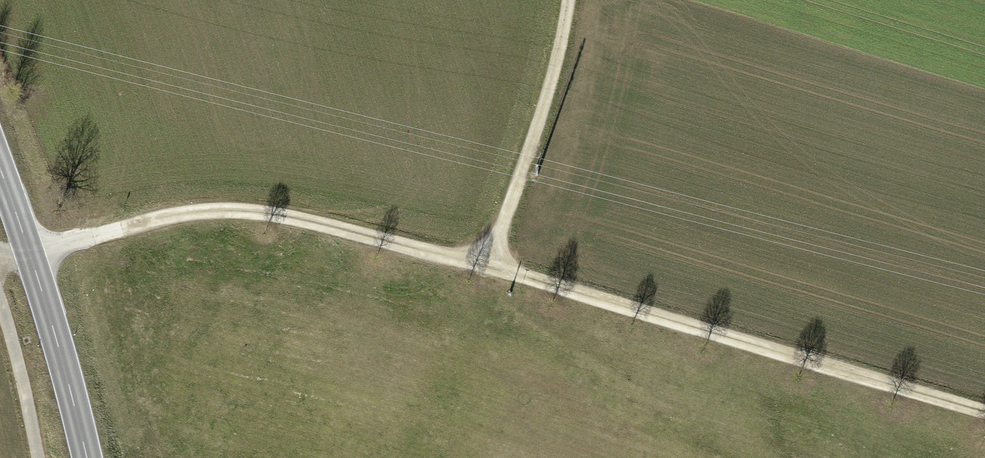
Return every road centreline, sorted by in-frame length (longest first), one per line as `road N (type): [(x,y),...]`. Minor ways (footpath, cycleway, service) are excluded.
road 1 (track): [(984,410),(507,260),(238,210),(184,213),(40,262)]
road 2 (secondary): [(0,168),(40,262),(89,457)]
road 3 (track): [(573,0),(507,260)]

